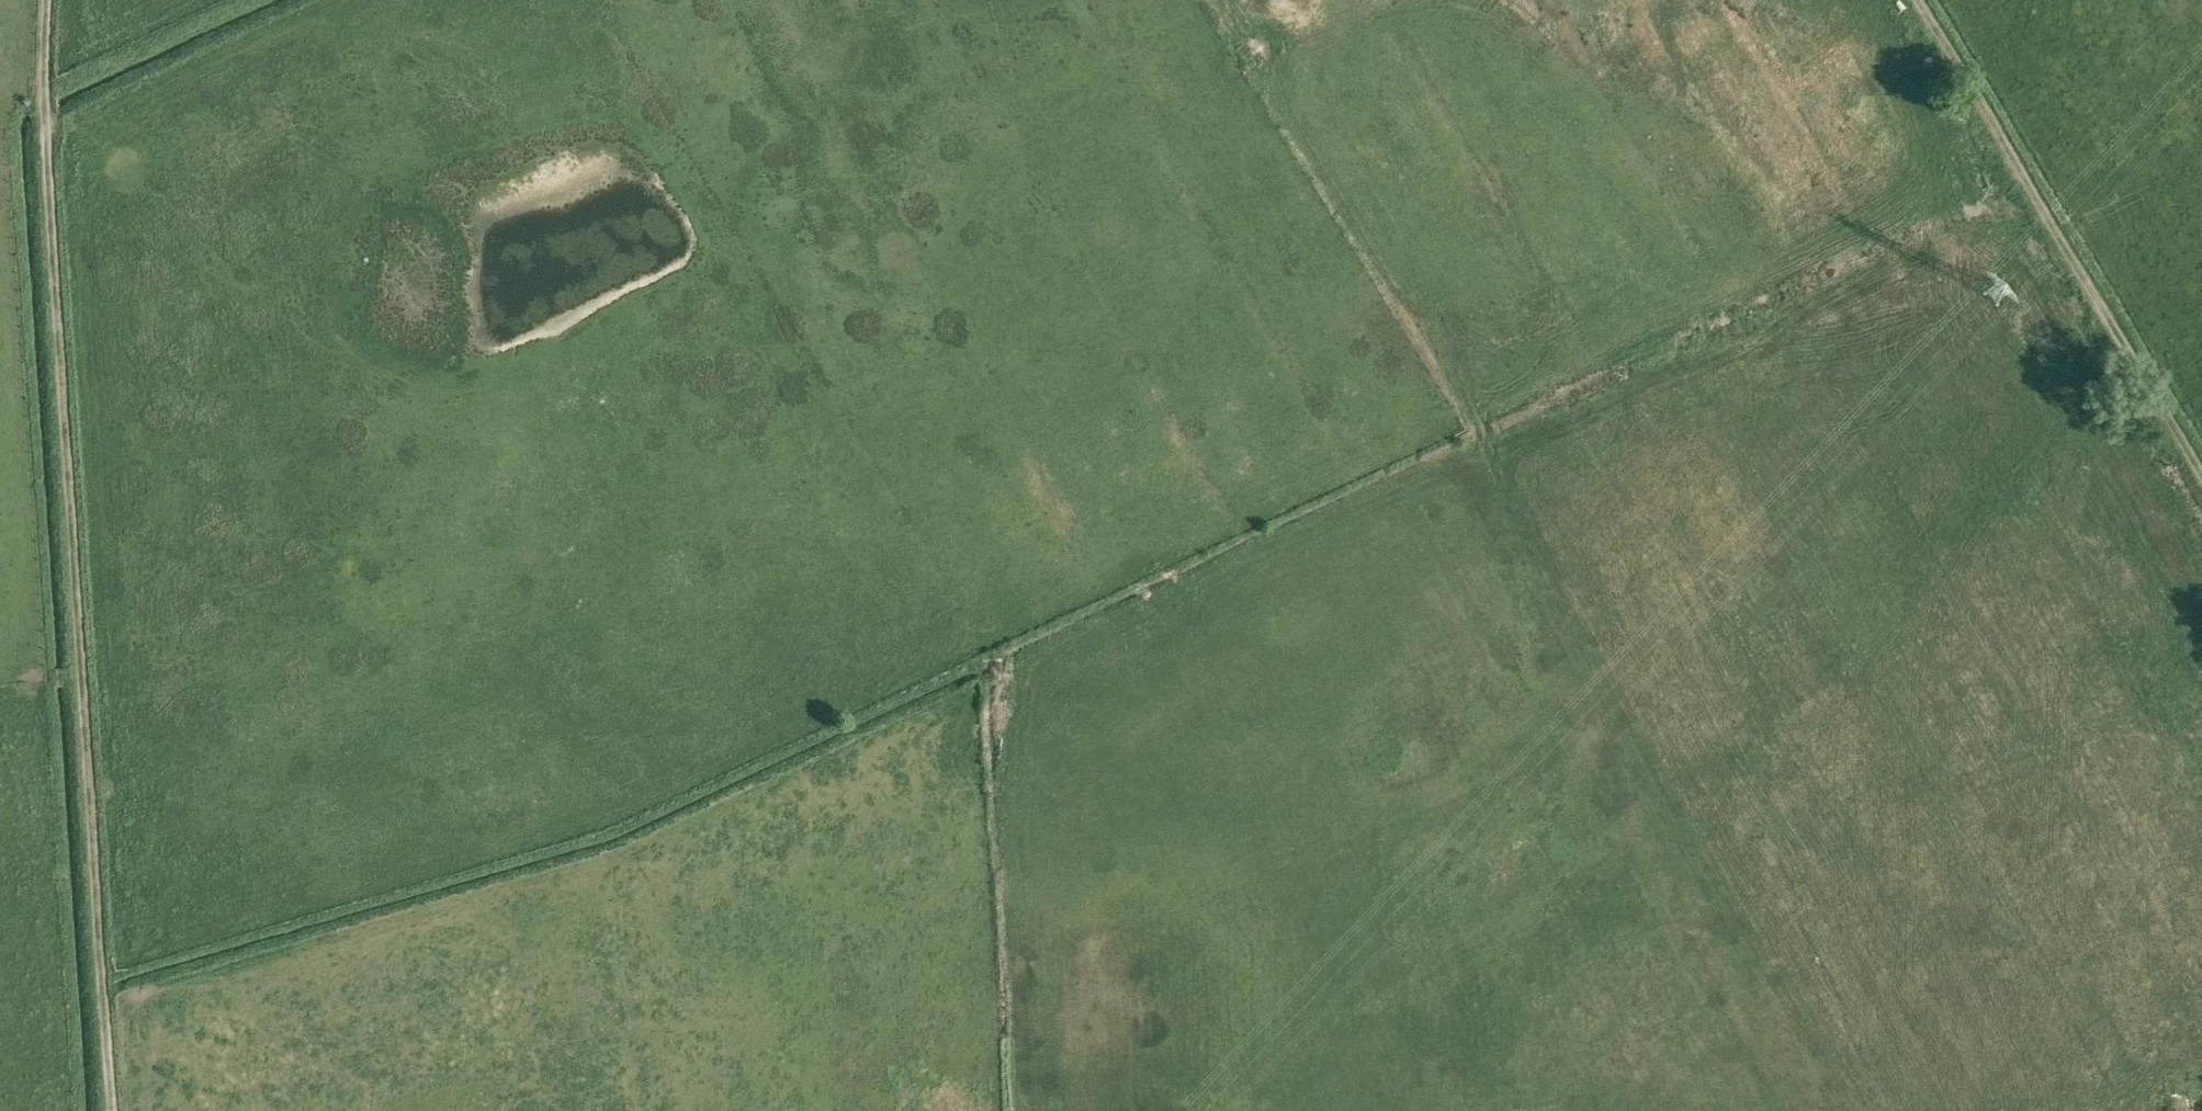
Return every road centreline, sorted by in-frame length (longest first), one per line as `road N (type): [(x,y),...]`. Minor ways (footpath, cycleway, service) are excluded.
road 1 (track): [(113,1110),(43,121),(45,0)]
road 2 (track): [(1911,0),(2201,482)]

